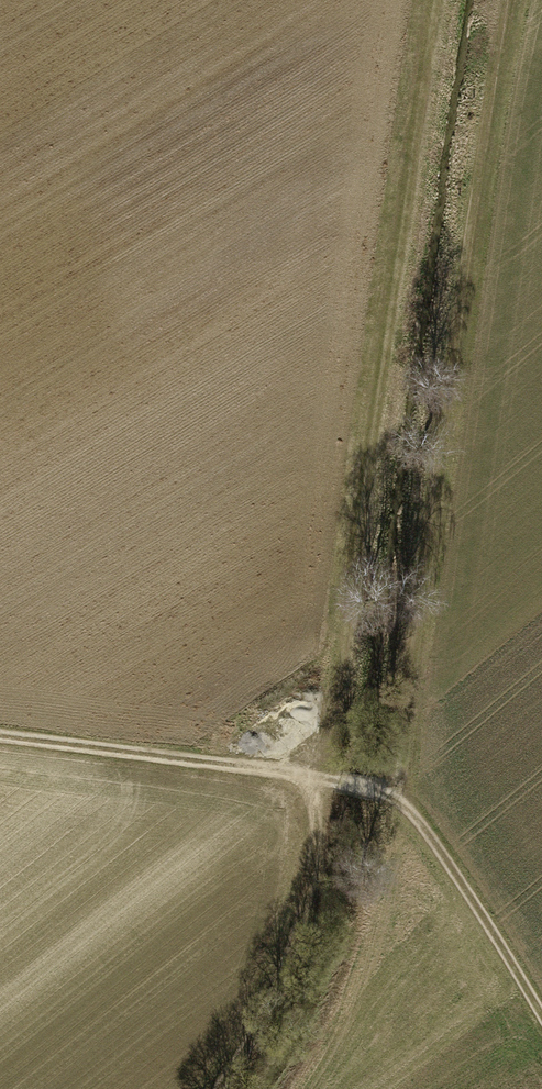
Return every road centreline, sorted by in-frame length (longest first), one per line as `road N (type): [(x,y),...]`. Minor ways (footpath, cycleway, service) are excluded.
road 1 (track): [(390,795),(505,0)]
road 2 (track): [(437,0),(326,780)]
road 3 (track): [(541,1018),(418,819),(390,795),(354,783),(0,735)]
road 4 (track): [(224,1088),(281,994),(326,780)]

